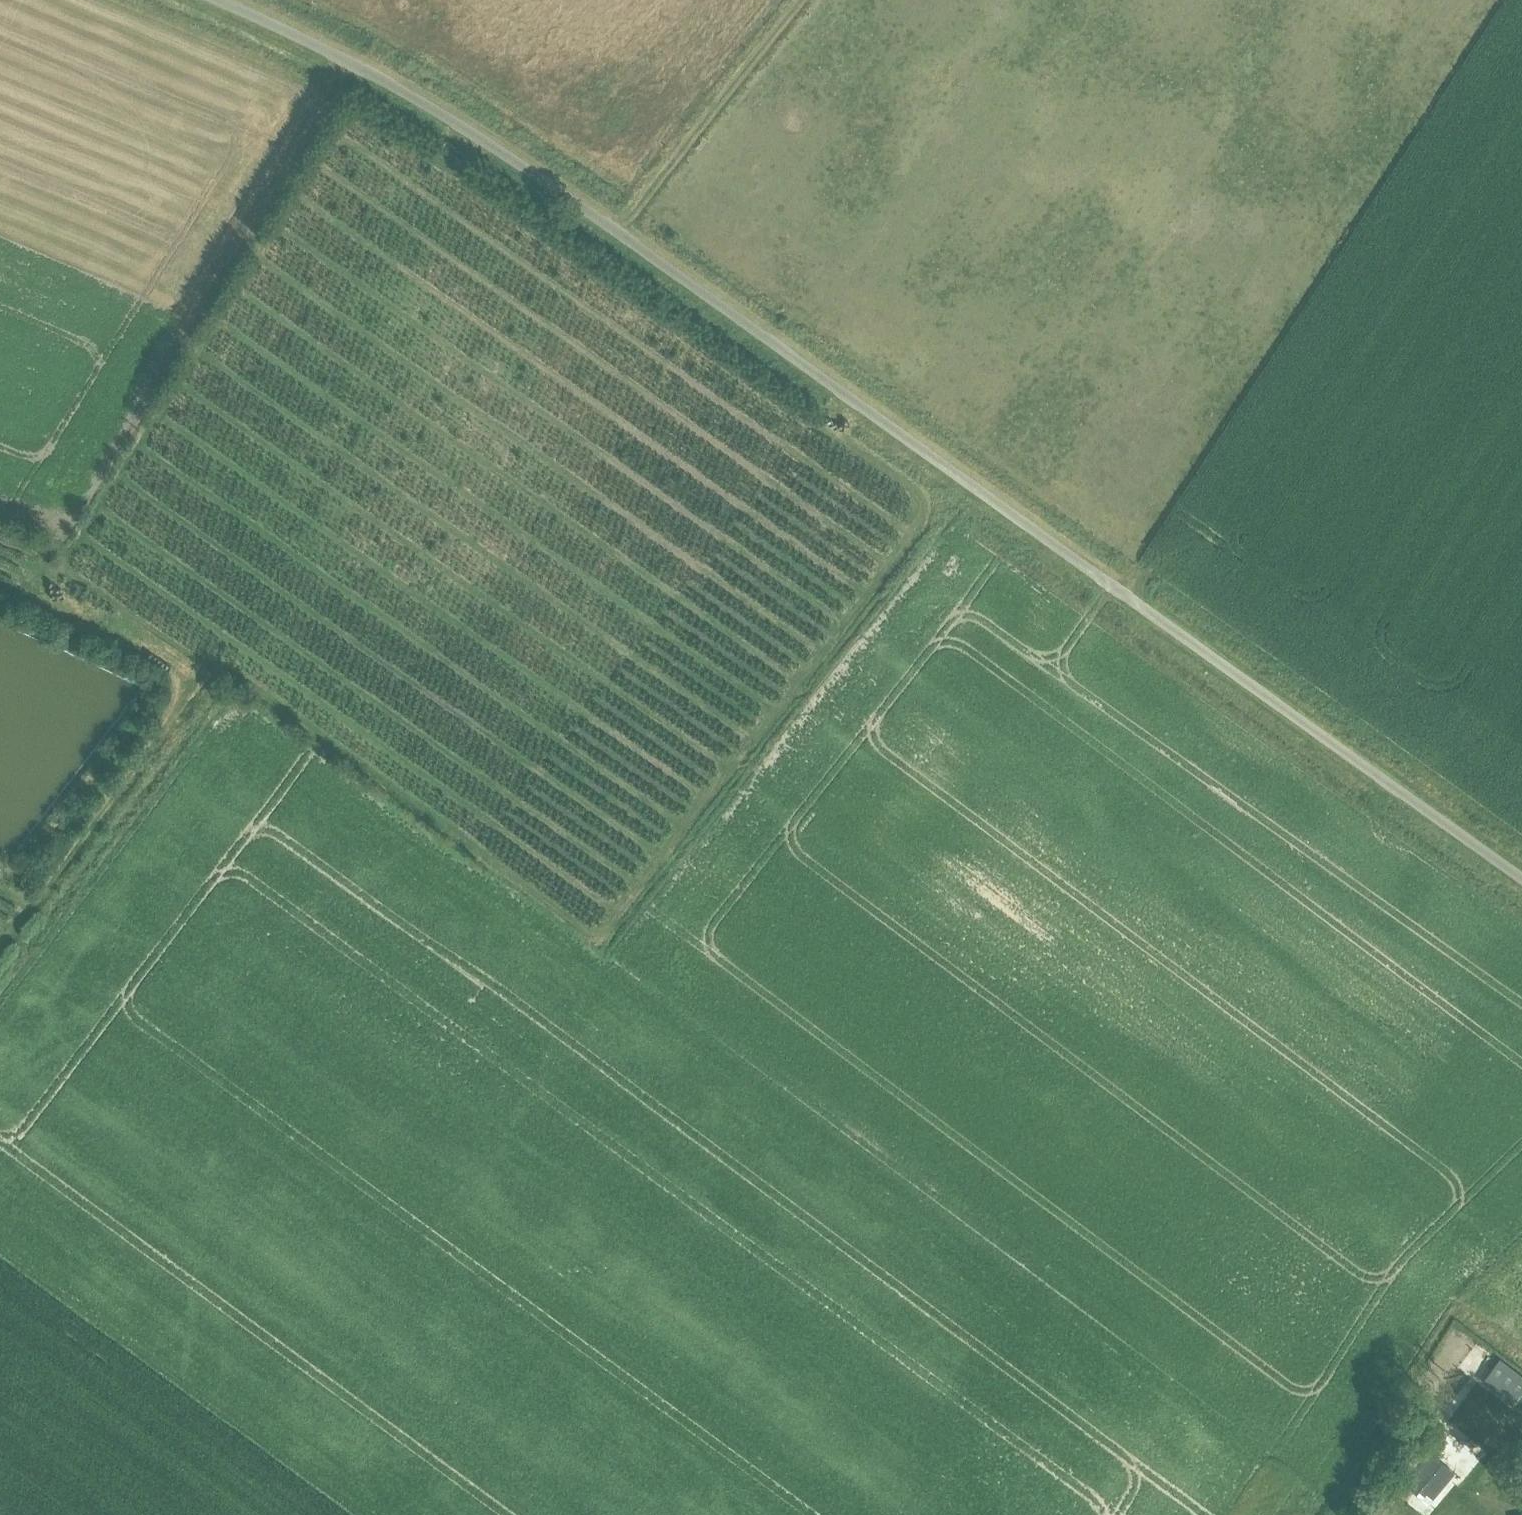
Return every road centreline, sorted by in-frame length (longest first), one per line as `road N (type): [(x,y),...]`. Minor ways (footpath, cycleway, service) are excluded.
road 1 (unclassified): [(1521,879),(615,231),(452,121),(220,0)]
road 2 (track): [(800,0),(615,231)]

